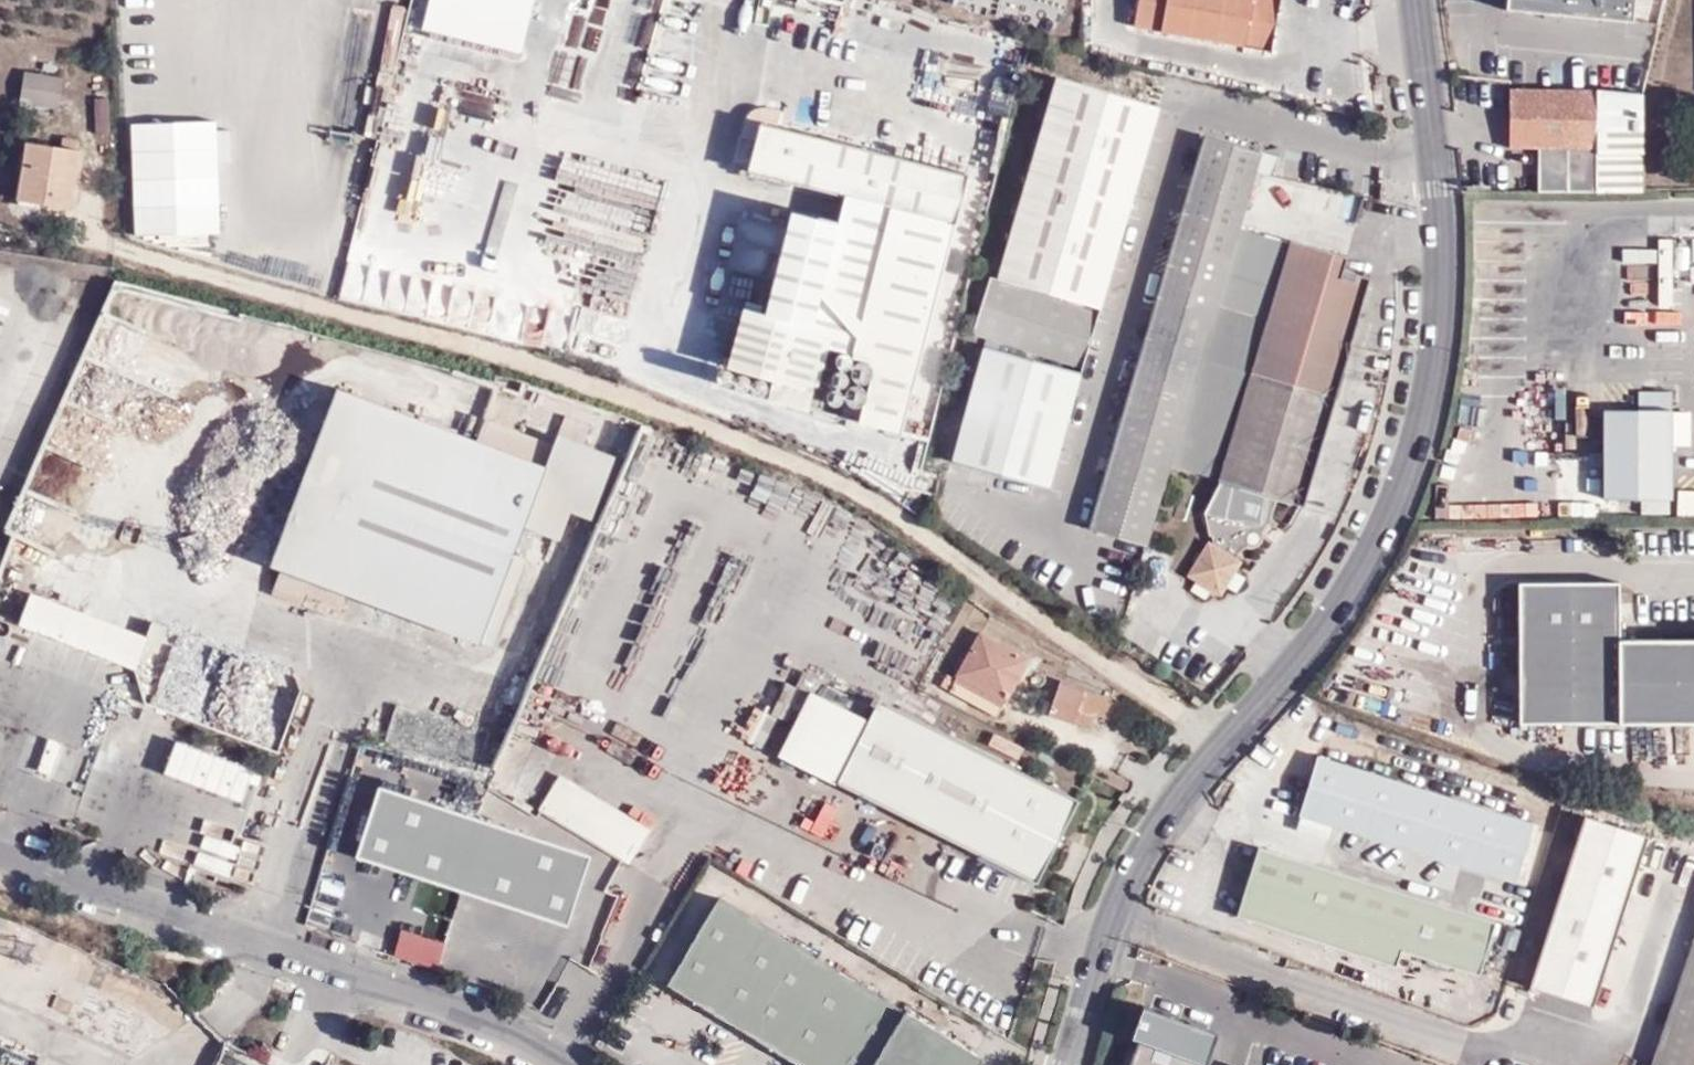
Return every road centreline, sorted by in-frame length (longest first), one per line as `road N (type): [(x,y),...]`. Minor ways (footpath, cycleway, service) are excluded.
road 1 (track): [(1225,747),(915,533),(795,466),(488,353),(95,247),(98,165)]
road 2 (tertiary): [(1417,0),(1444,236),(1433,373),(1411,465),(1365,568),(1294,668),(1166,813),(1097,954),(1068,1064)]
road 3 (unclassified): [(563,1064),(452,1009),(0,861)]

